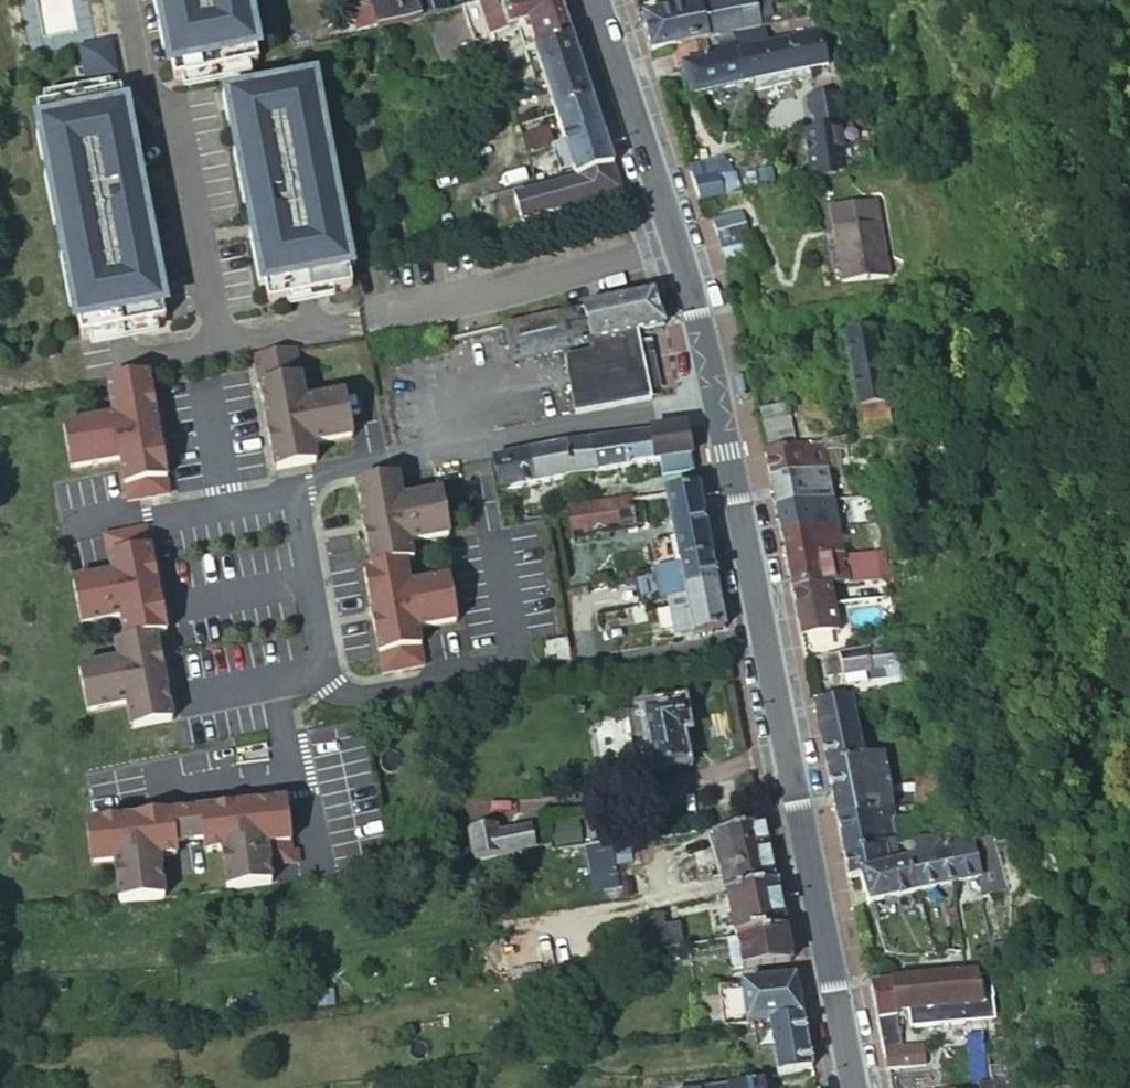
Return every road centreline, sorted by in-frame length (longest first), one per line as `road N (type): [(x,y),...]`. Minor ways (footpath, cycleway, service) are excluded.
road 1 (tertiary): [(854,1087),(697,308),(597,0)]

